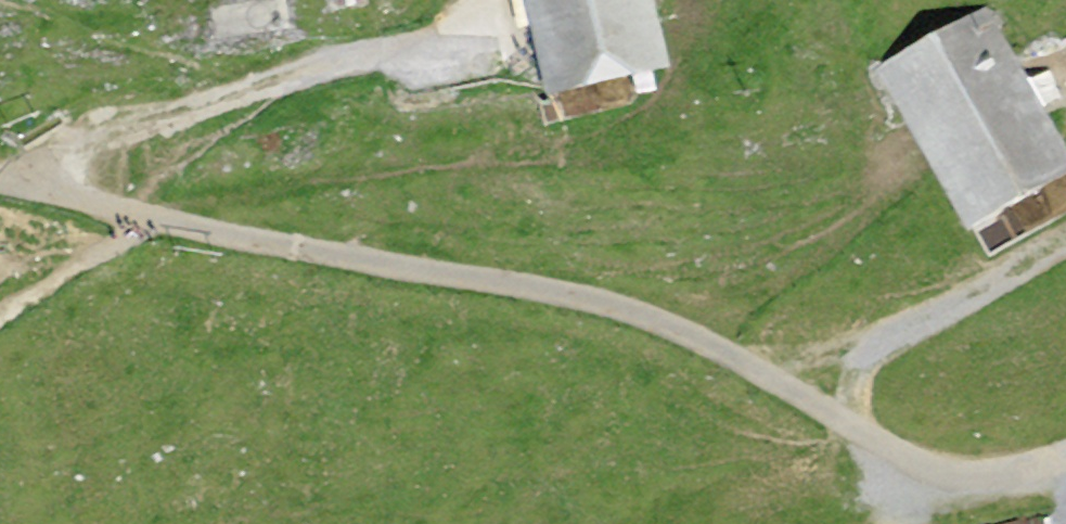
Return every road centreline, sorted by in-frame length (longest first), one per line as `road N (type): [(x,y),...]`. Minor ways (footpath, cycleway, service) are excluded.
road 1 (track): [(1065,457),(959,488),(893,456),(793,383),(682,326),(537,284),(148,225)]
road 2 (track): [(1065,244),(902,332),(762,367)]
road 3 (track): [(241,86),(102,132),(78,148),(83,180),(148,225)]
road 4 (track): [(511,12),(402,53),(241,86)]
road 5 (track): [(148,225),(0,182)]

